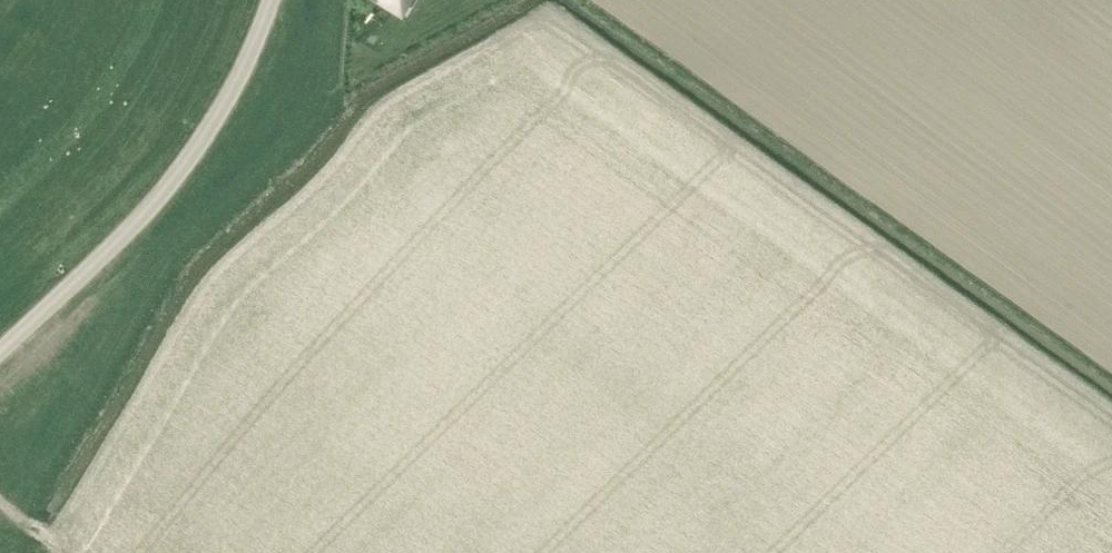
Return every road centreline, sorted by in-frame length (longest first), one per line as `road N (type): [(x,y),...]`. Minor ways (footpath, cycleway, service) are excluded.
road 1 (unclassified): [(0,352),(169,185),(238,80),(271,0)]

